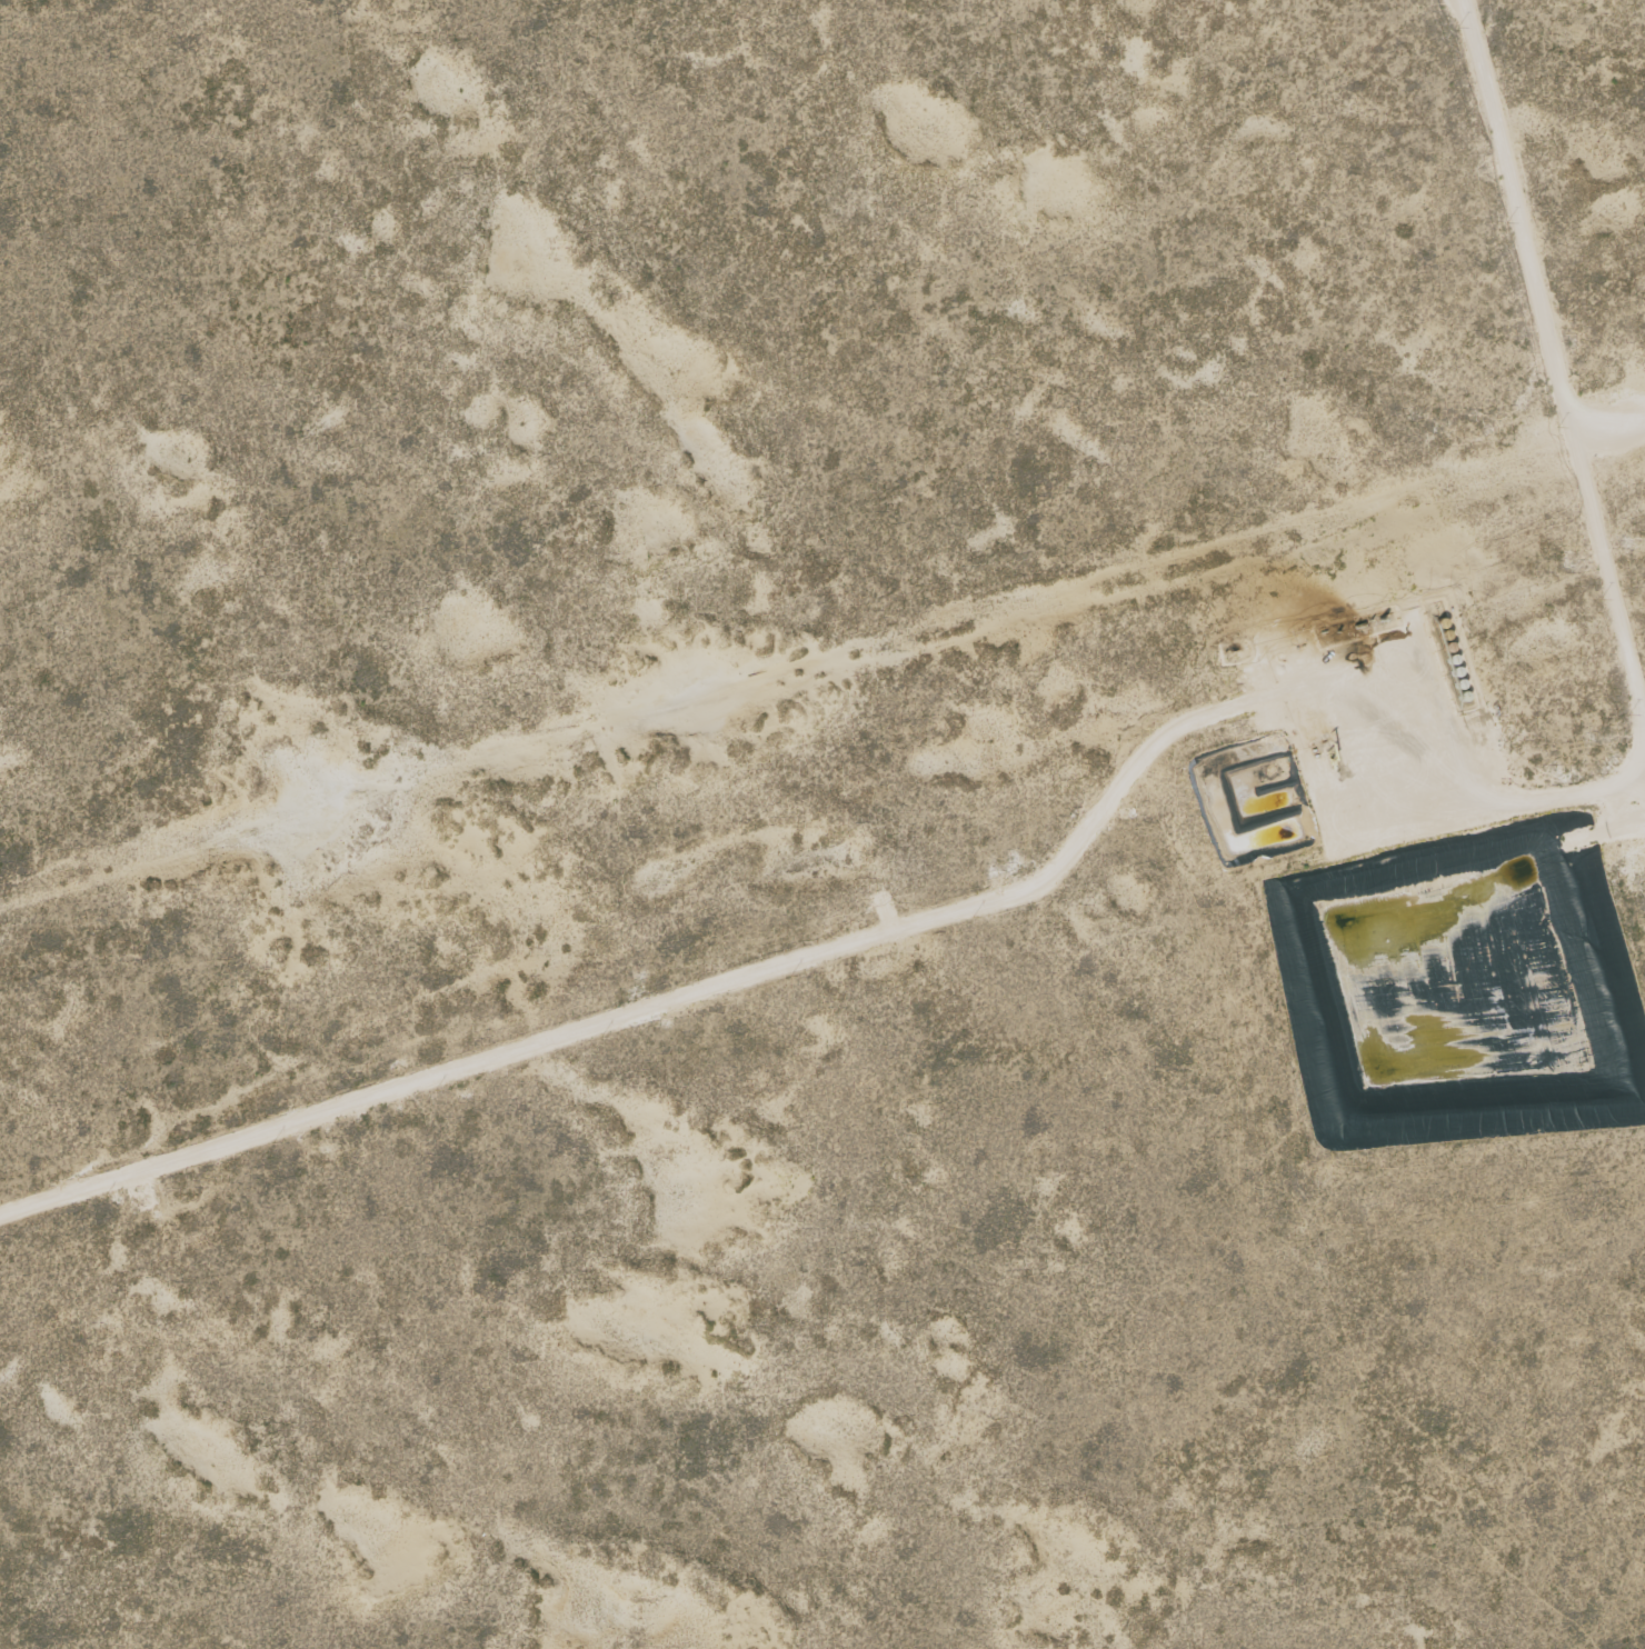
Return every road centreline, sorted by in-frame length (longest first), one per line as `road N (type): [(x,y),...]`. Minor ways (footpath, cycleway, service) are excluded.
road 1 (track): [(1644,644),(1488,0)]

